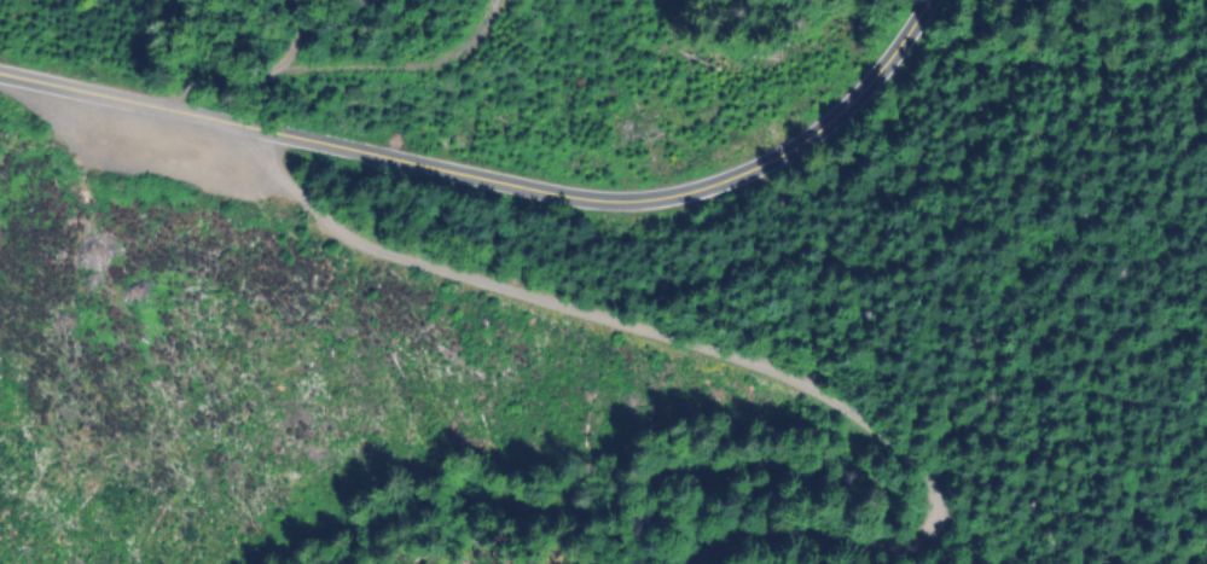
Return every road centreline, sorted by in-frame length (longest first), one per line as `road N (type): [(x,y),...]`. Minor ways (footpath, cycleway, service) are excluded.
road 1 (tertiary): [(936,0),(899,68),(822,140),(718,188),(656,205),(464,178),(0,74)]
road 2 (track): [(275,190),(342,234),(814,379),(895,463),(917,499),(922,550),(894,563)]
road 3 (track): [(867,563),(807,531),(733,534),(691,563)]

